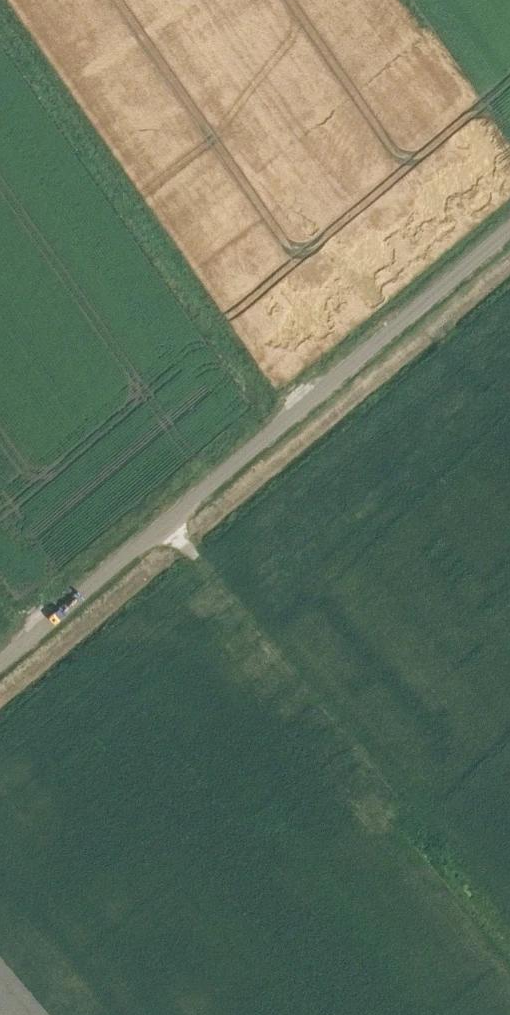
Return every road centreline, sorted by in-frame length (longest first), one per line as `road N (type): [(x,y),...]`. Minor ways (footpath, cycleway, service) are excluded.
road 1 (unclassified): [(509,229),(0,662)]

